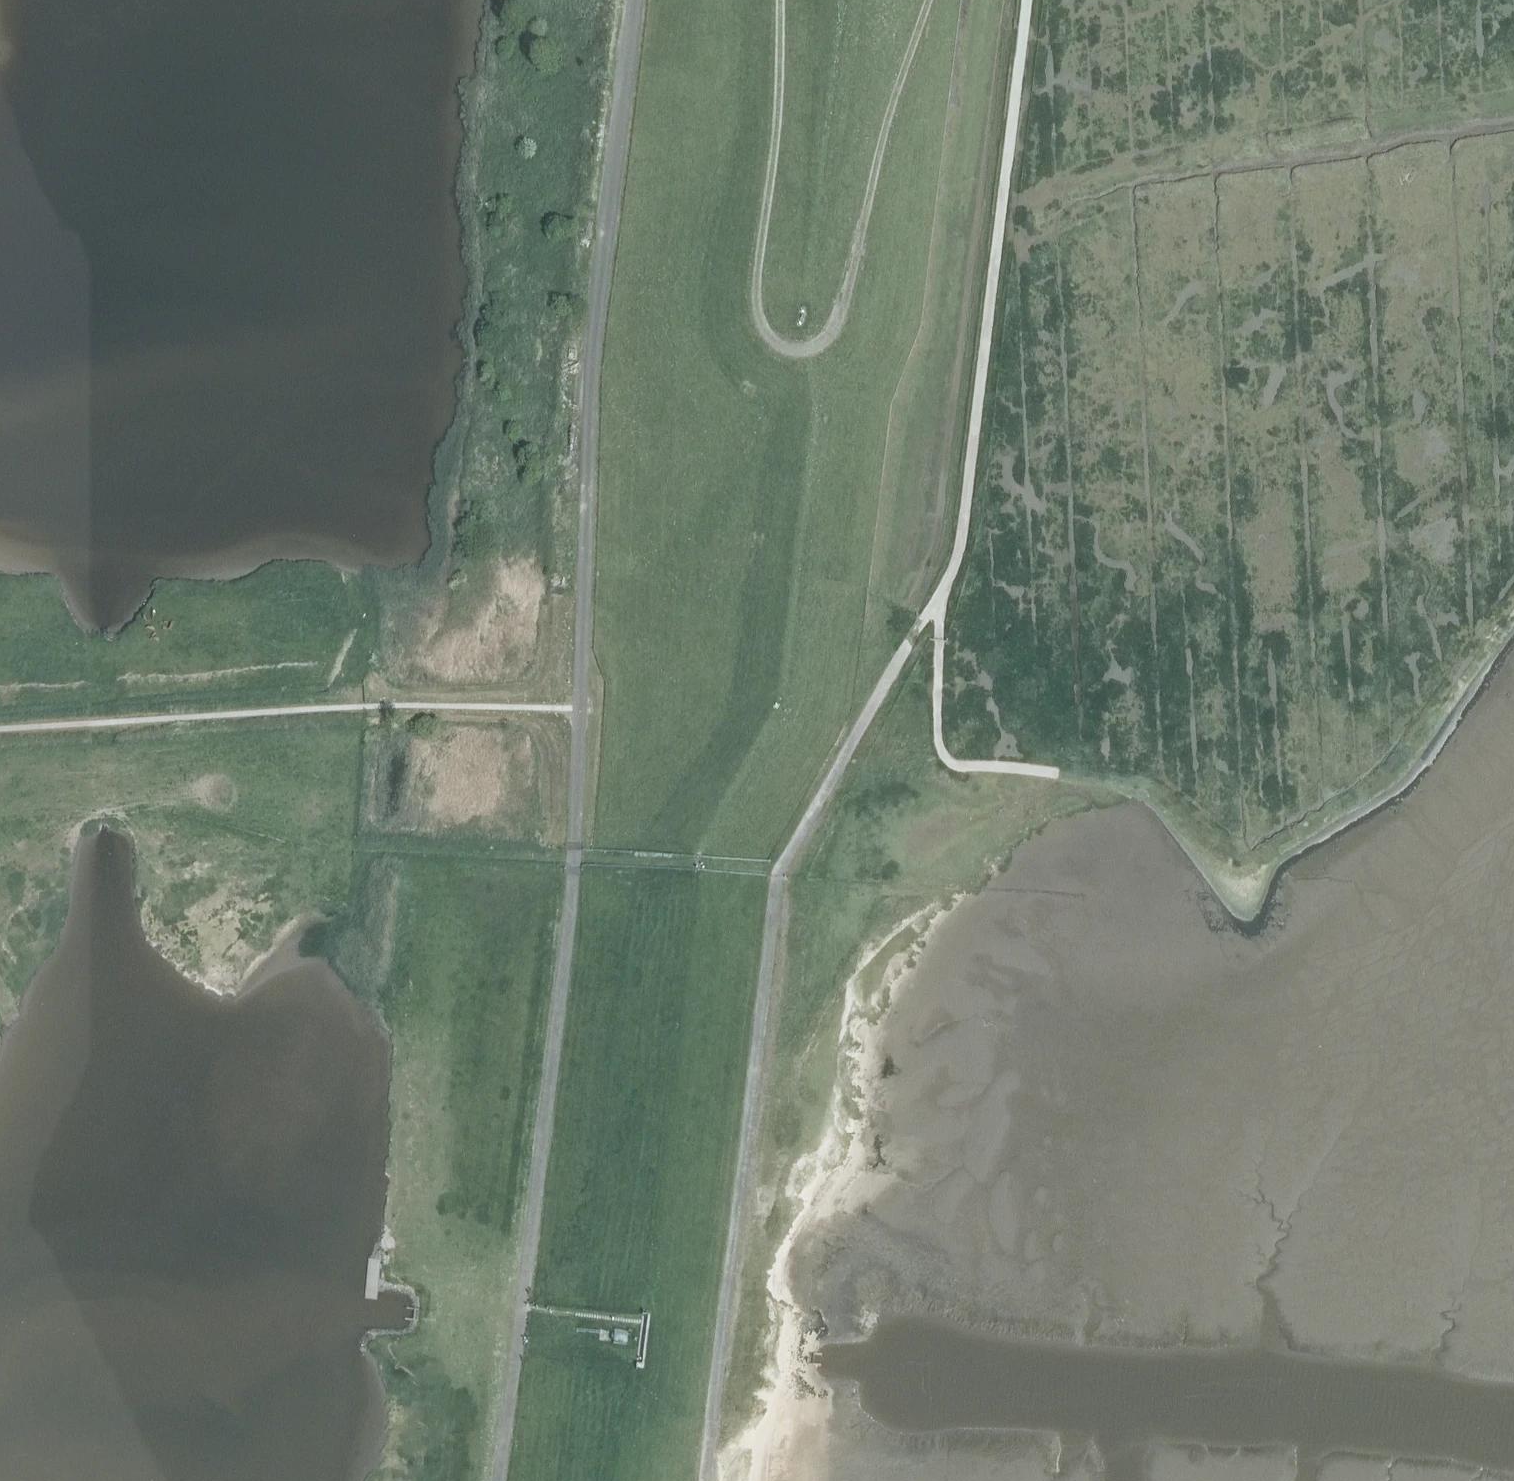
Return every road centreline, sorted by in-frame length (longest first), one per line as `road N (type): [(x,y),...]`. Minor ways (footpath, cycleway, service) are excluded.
road 1 (track): [(940,596),(944,758),(959,767),(1052,774)]

